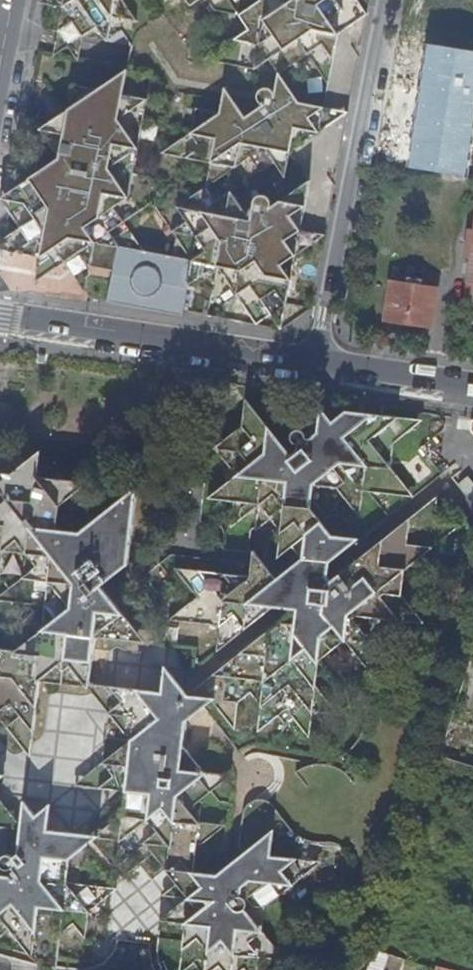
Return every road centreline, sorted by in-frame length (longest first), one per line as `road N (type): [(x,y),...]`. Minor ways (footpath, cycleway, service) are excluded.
road 1 (tertiary): [(0,317),(472,386)]

